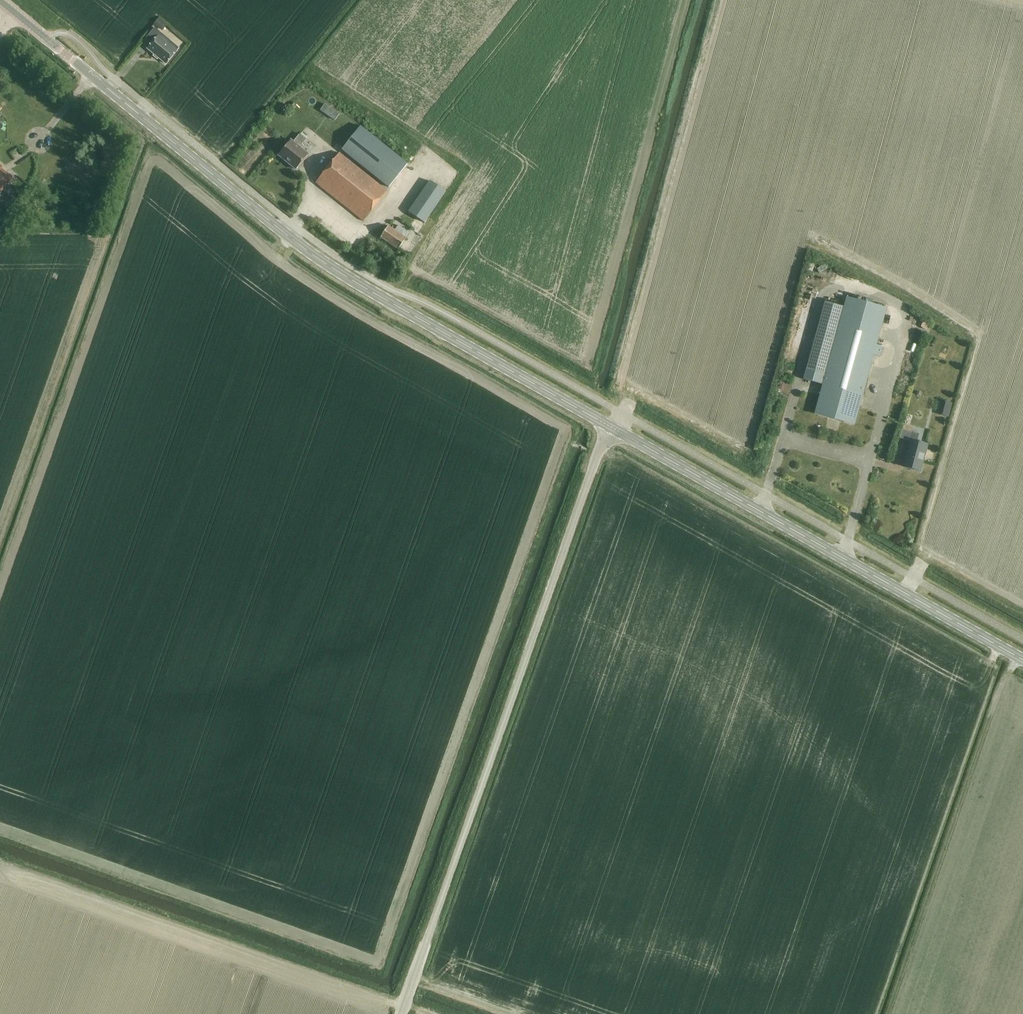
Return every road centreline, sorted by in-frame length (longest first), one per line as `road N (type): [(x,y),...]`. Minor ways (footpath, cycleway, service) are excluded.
road 1 (secondary): [(612,429),(350,278),(204,171),(0,1)]
road 2 (unclassified): [(397,1013),(612,429)]
road 3 (secondary): [(1022,660),(612,429)]

